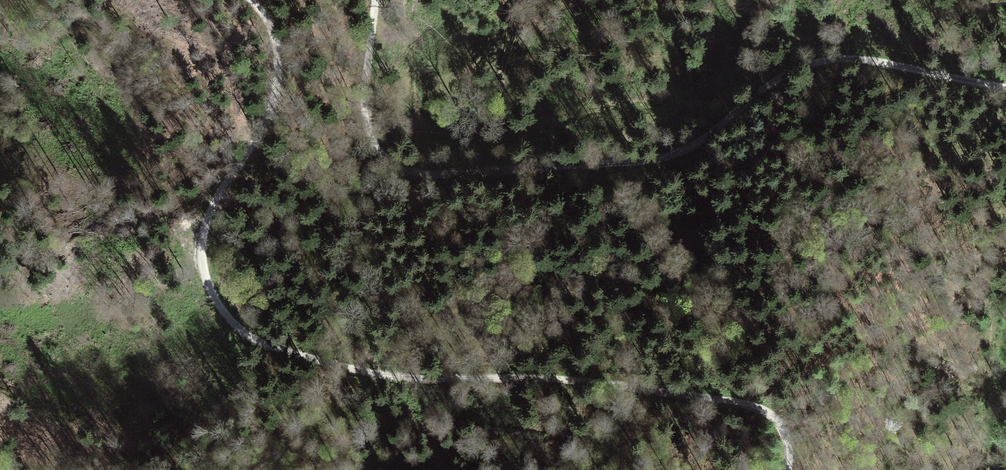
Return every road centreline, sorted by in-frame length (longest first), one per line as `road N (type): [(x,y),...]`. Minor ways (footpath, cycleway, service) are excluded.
road 1 (track): [(249,0),(277,40),(281,76),(272,116),(218,197),(207,230),(207,272),(222,311),(280,347),(364,372),(608,384),(766,410),(786,429),(789,469)]
road 2 (track): [(1005,89),(841,59),(793,69),(704,141),(663,159),(429,175),(376,148),(367,123),(377,0)]

